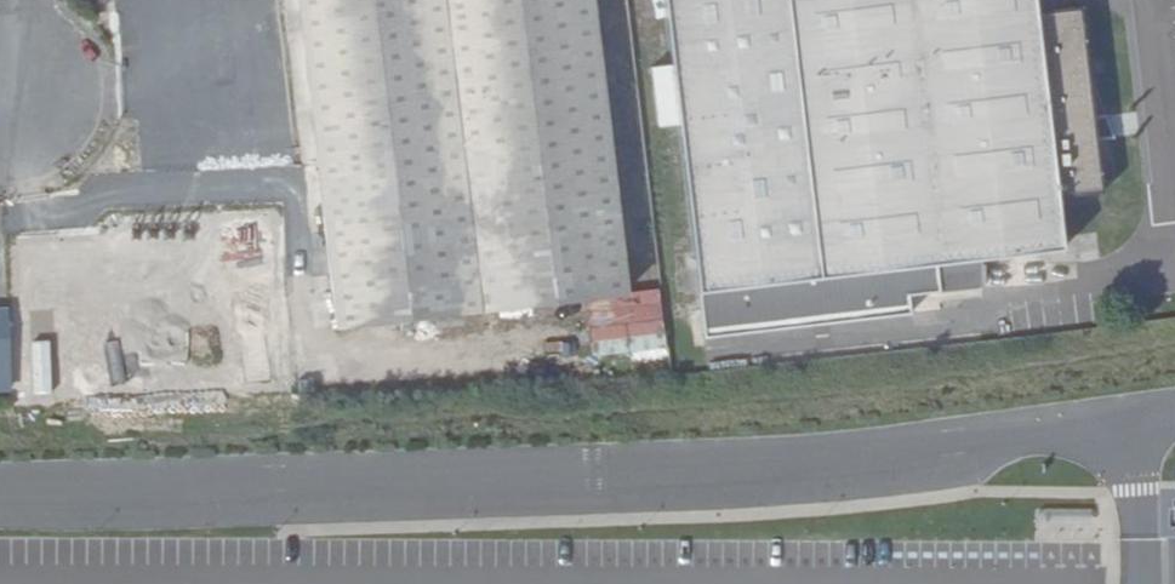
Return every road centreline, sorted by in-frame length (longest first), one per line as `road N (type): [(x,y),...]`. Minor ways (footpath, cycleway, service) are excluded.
road 1 (track): [(1174,335),(652,401),(0,412)]

